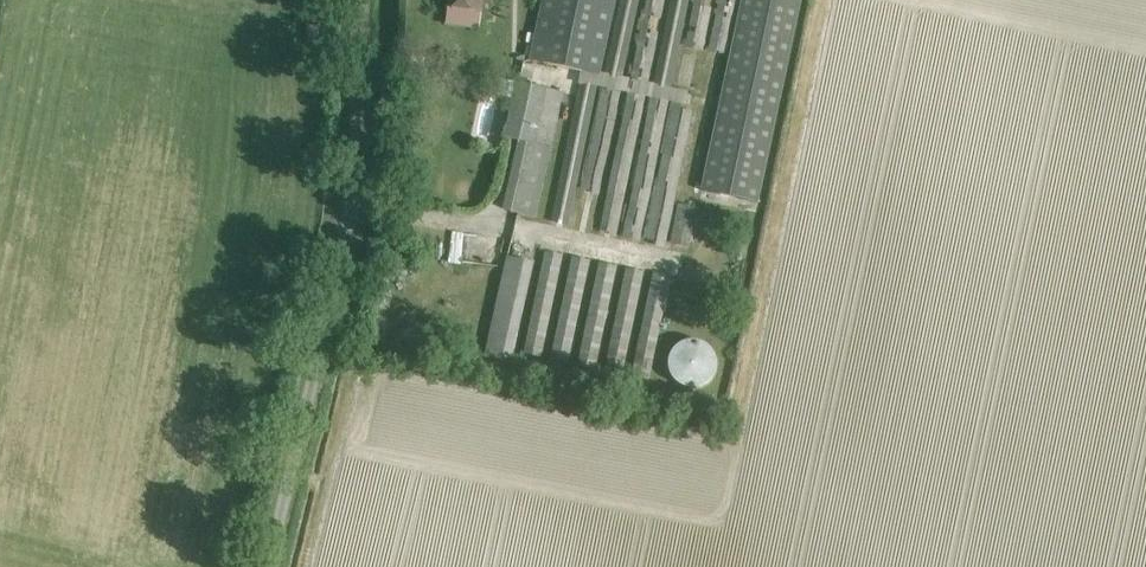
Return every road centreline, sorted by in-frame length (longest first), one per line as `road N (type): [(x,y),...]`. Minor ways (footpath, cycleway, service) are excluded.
road 1 (unclassified): [(263,566),(341,248),(356,131),(355,0)]

